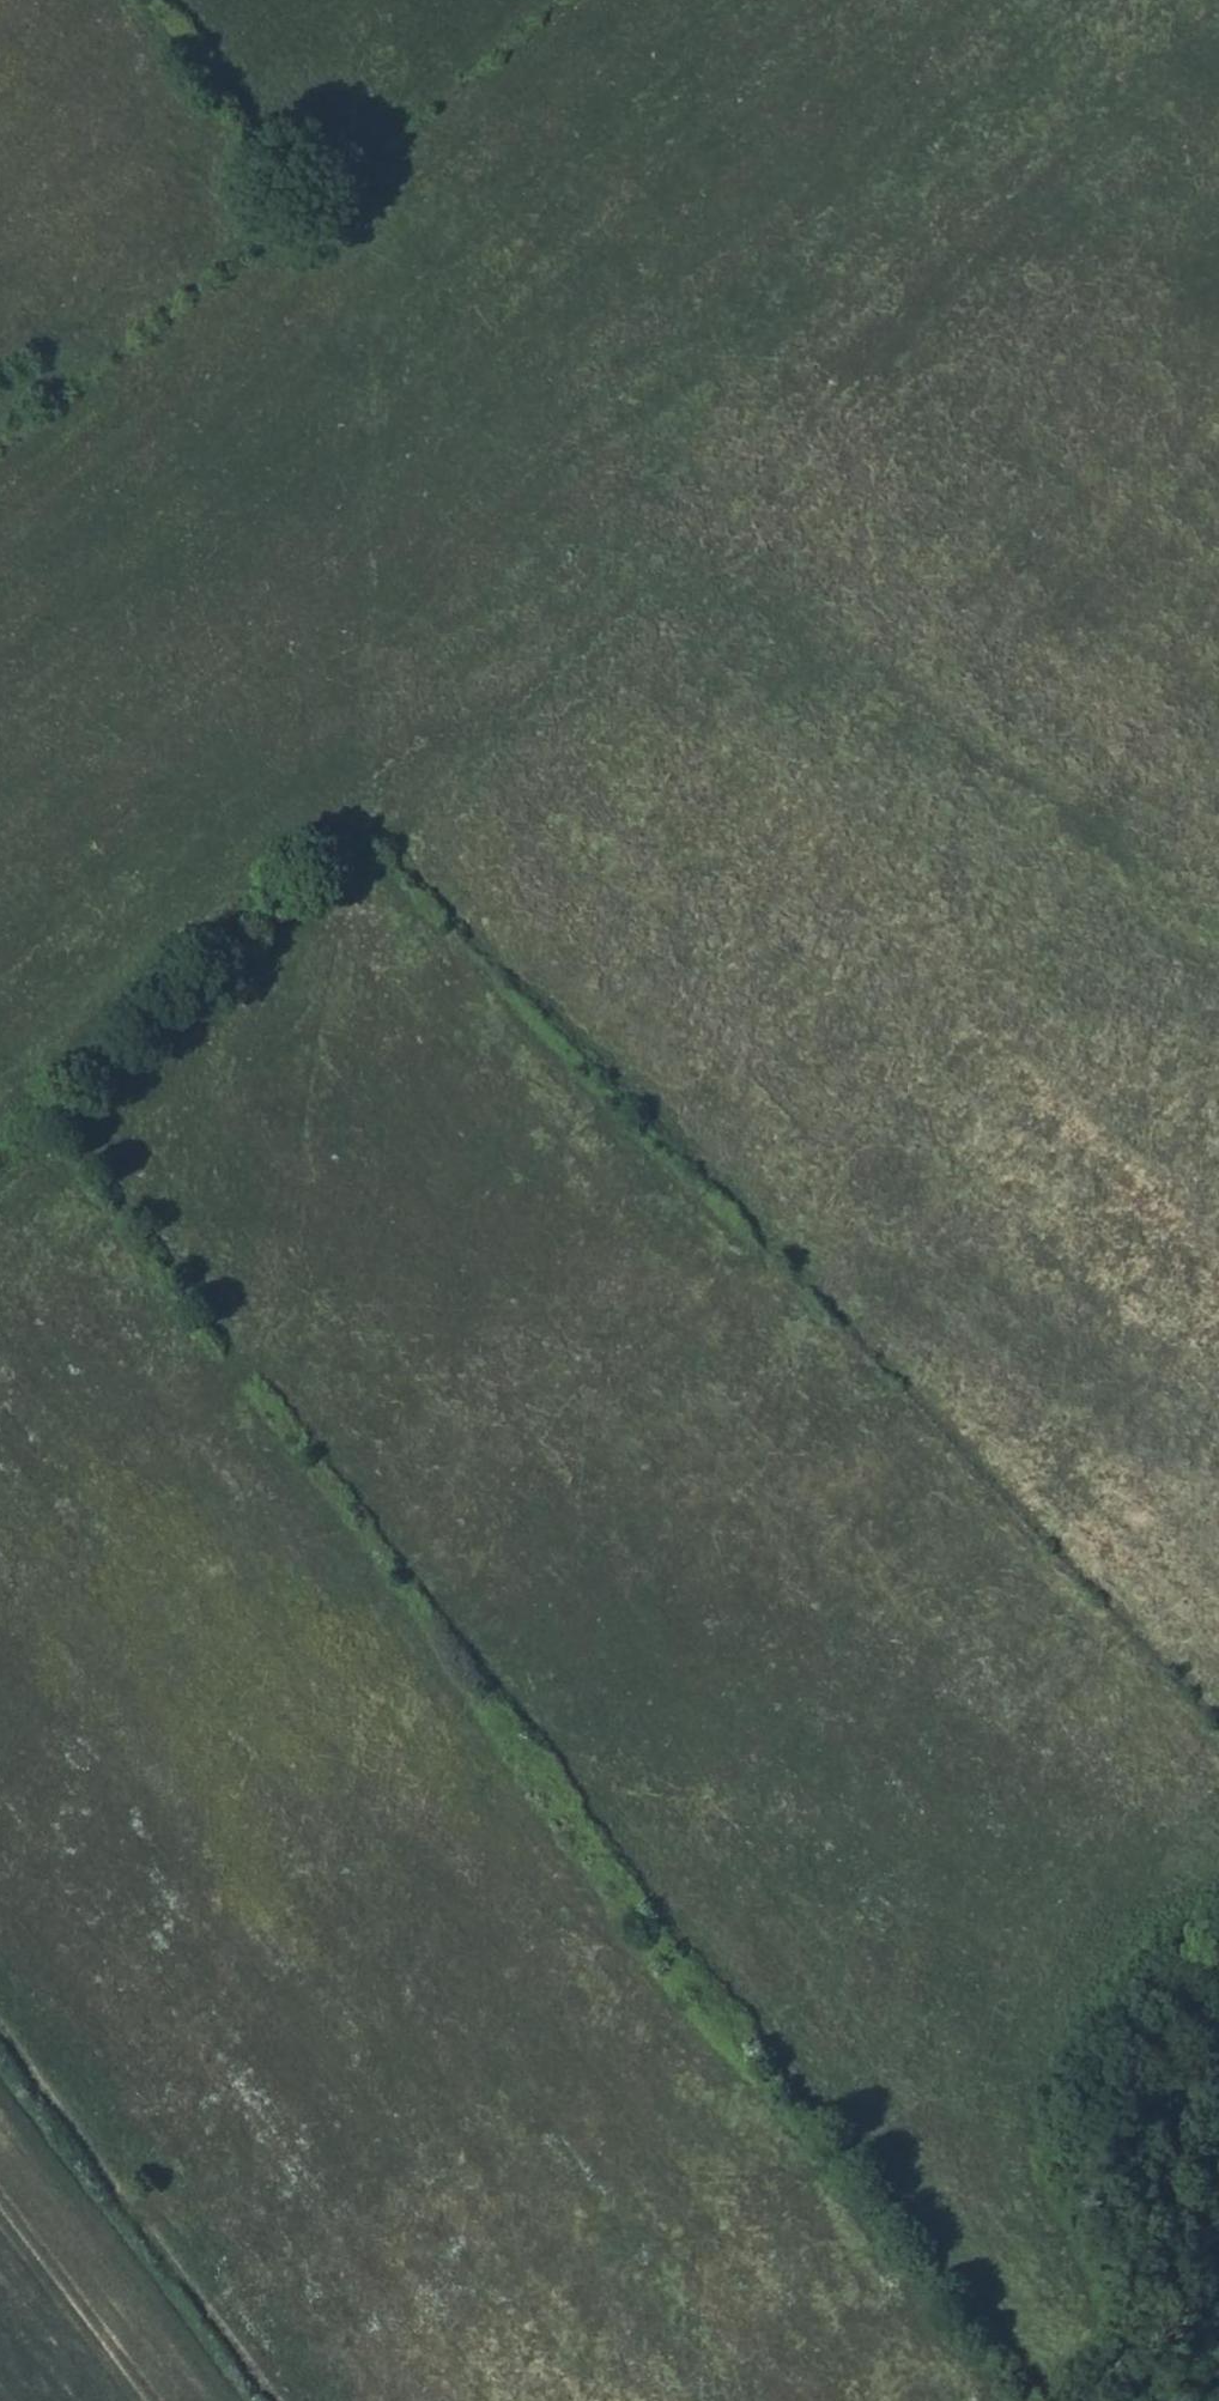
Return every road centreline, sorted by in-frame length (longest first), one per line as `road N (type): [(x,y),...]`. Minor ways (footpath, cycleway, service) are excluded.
road 1 (track): [(273,2400),(0,2039)]

